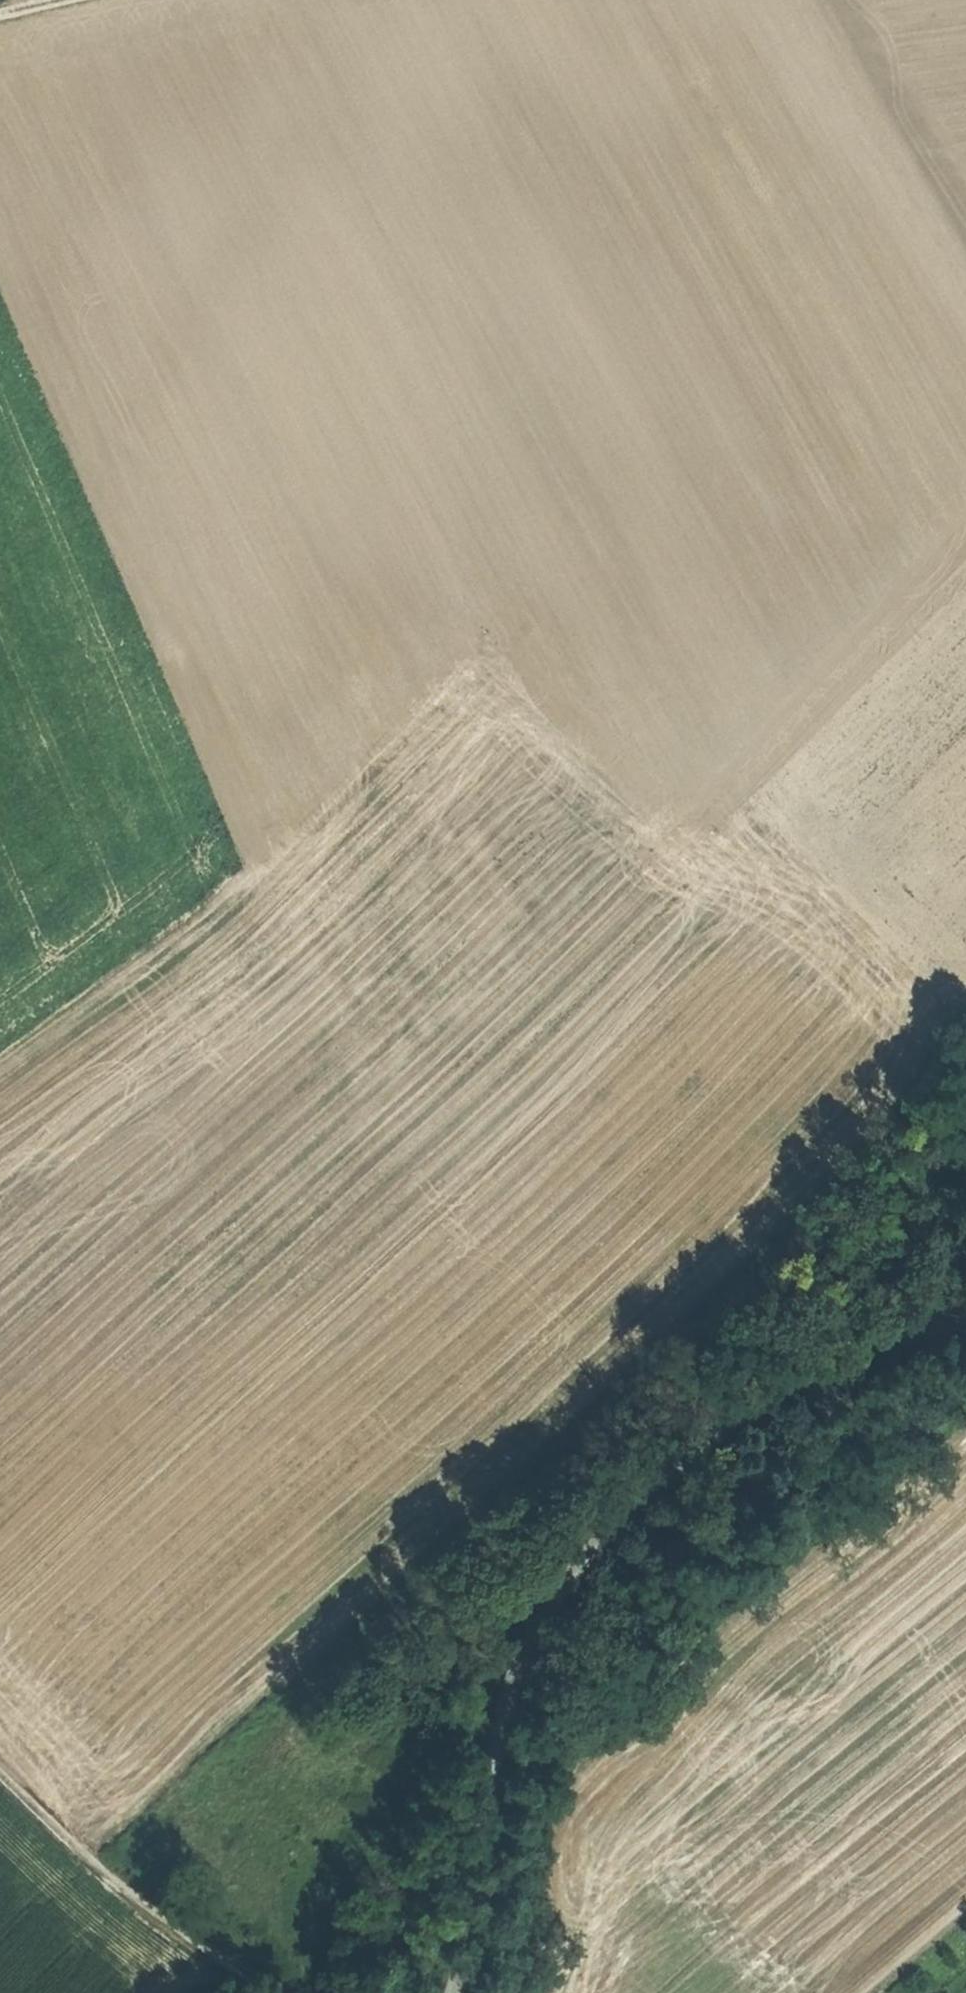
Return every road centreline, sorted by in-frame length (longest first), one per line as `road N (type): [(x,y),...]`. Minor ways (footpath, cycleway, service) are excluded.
road 1 (unclassified): [(458,1992),(509,1701),(565,1586),(716,1432),(852,1355),(965,1322)]
road 2 (track): [(274,1992),(133,1895),(0,1777)]
road 3 (track): [(965,238),(835,0)]

